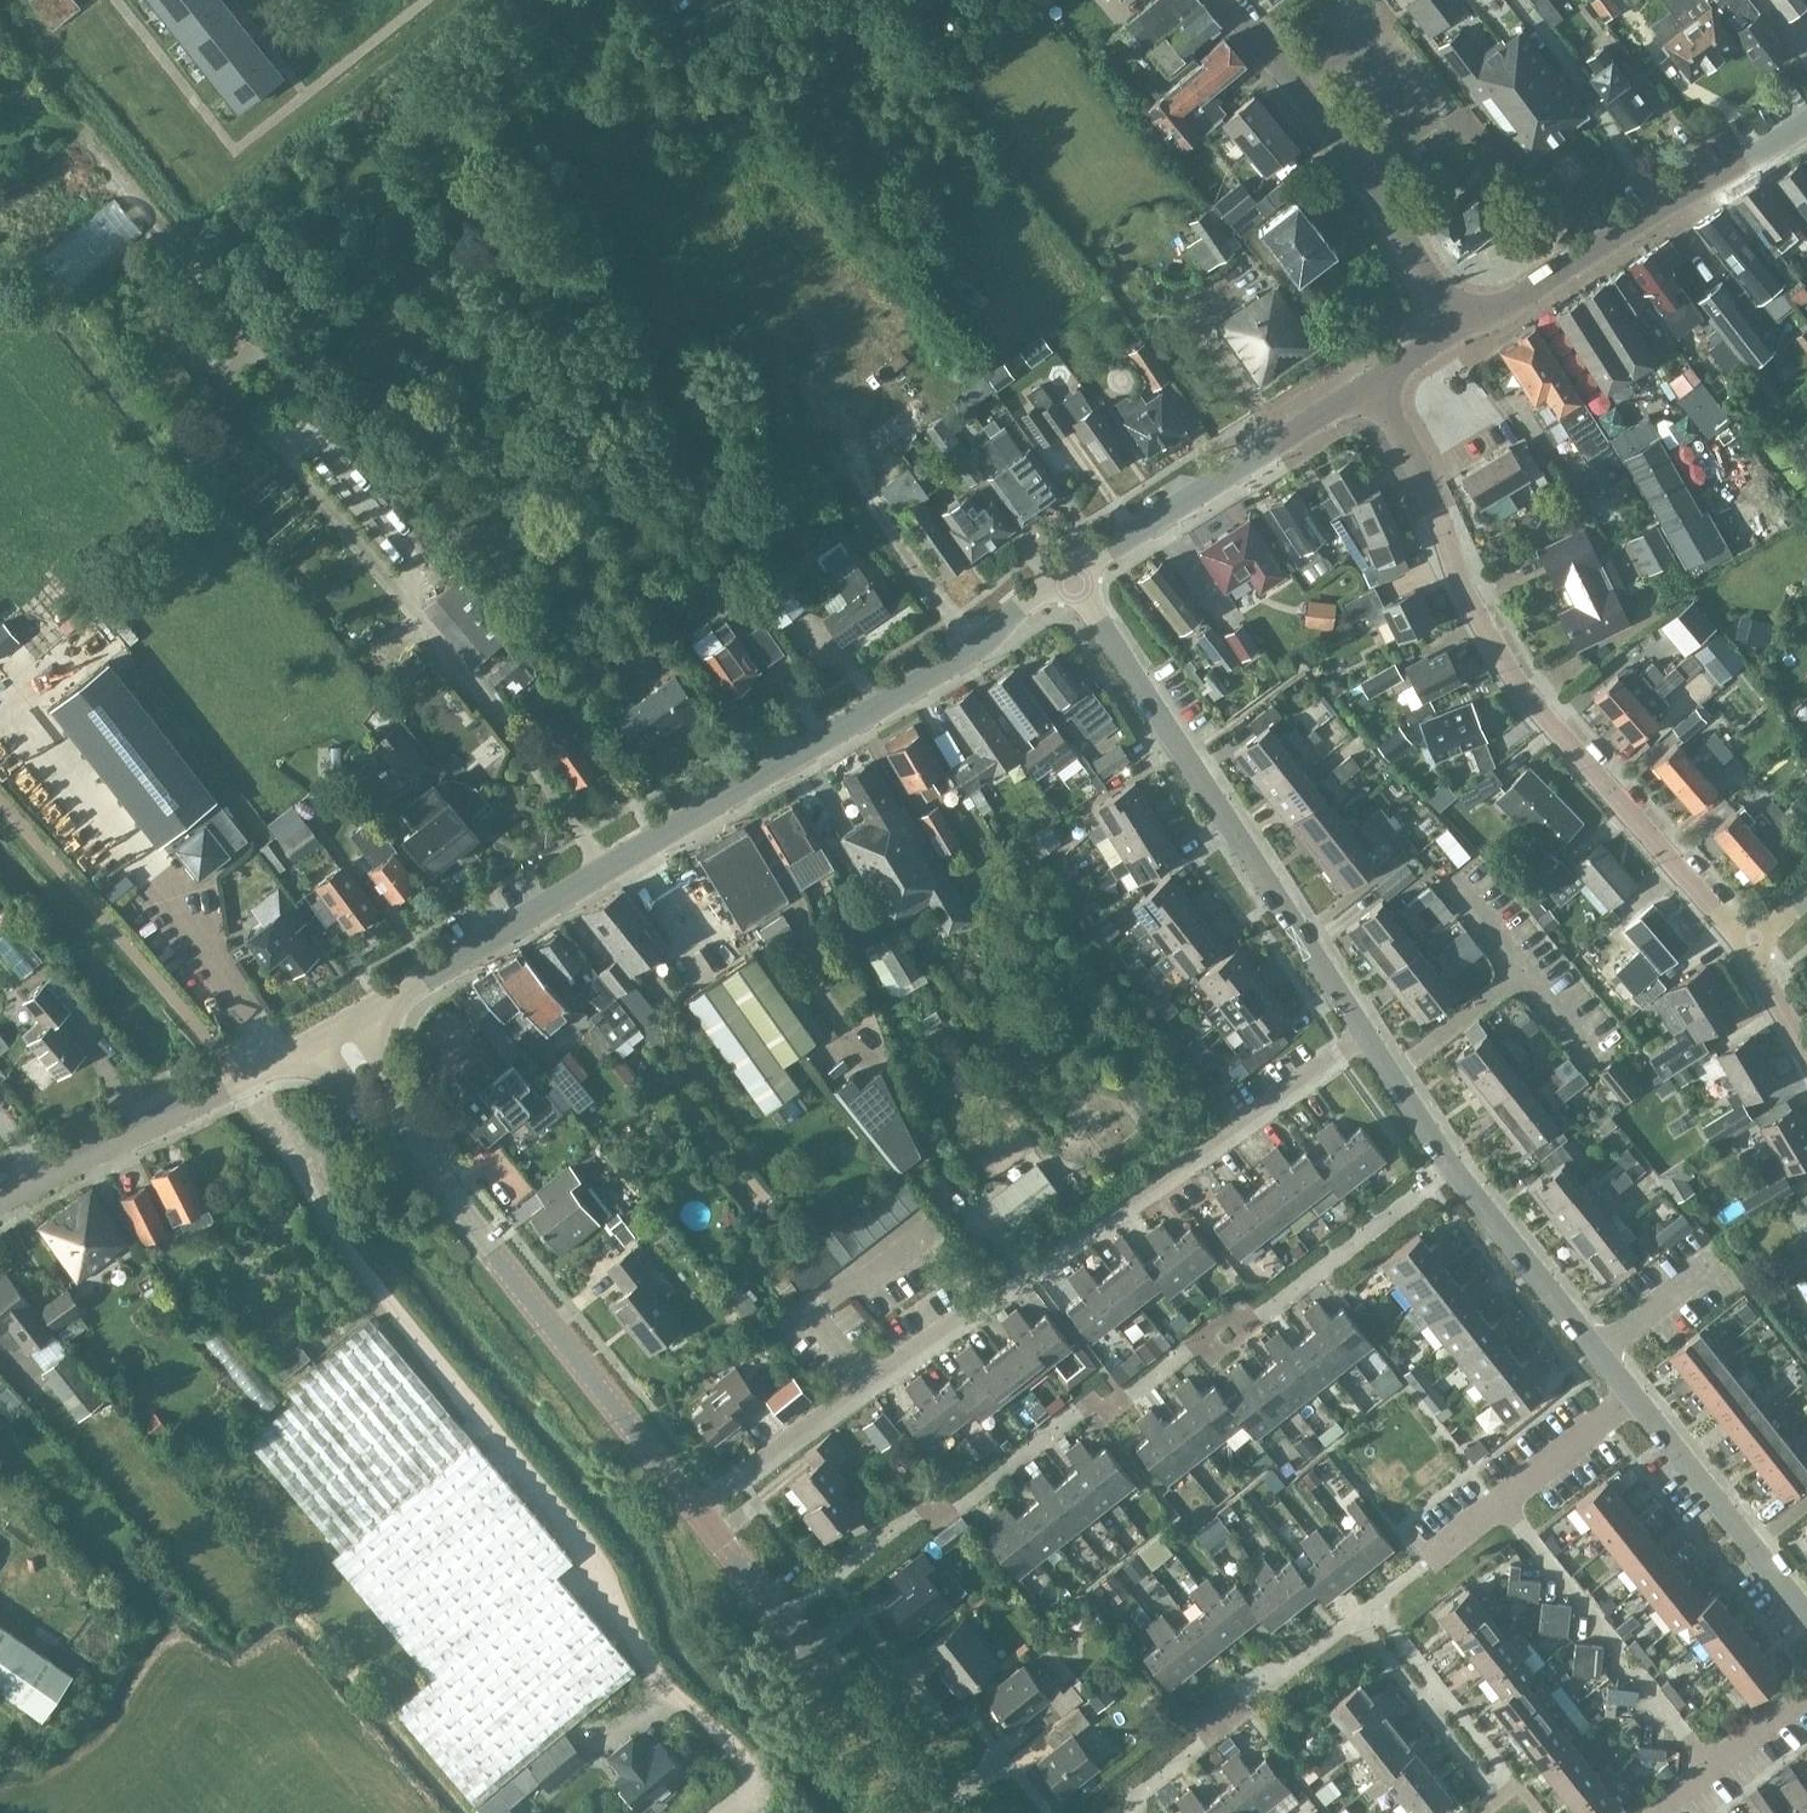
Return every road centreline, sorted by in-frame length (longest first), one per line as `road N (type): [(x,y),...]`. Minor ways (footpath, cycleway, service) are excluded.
road 1 (tertiary): [(318,1044),(978,650),(1021,606),(1071,577)]
road 2 (residential): [(697,1512),(1367,1033)]
road 3 (residential): [(1746,944),(1503,671),(1378,382)]
road 4 (unclassified): [(697,1512),(318,1044)]
road 5 (residential): [(1367,1033),(1071,577)]
road 6 (residential): [(1628,1399),(1367,1033)]
road 7 (tertiary): [(1467,329),(1359,162),(1229,0)]
road 8 (tertiary): [(1467,329),(1806,123)]
road 9 (unclassified): [(939,1812),(697,1512)]
road 10 (tertiary): [(1071,577),(1378,382)]
road 11 (tertiary): [(0,1213),(318,1044)]
road 12 (residential): [(1806,1616),(1628,1399)]
road 13 (residential): [(1423,1560),(1628,1399)]
road 14 (residential): [(1661,1812),(1806,1697)]
road 15 (residential): [(1806,1049),(1746,944)]

